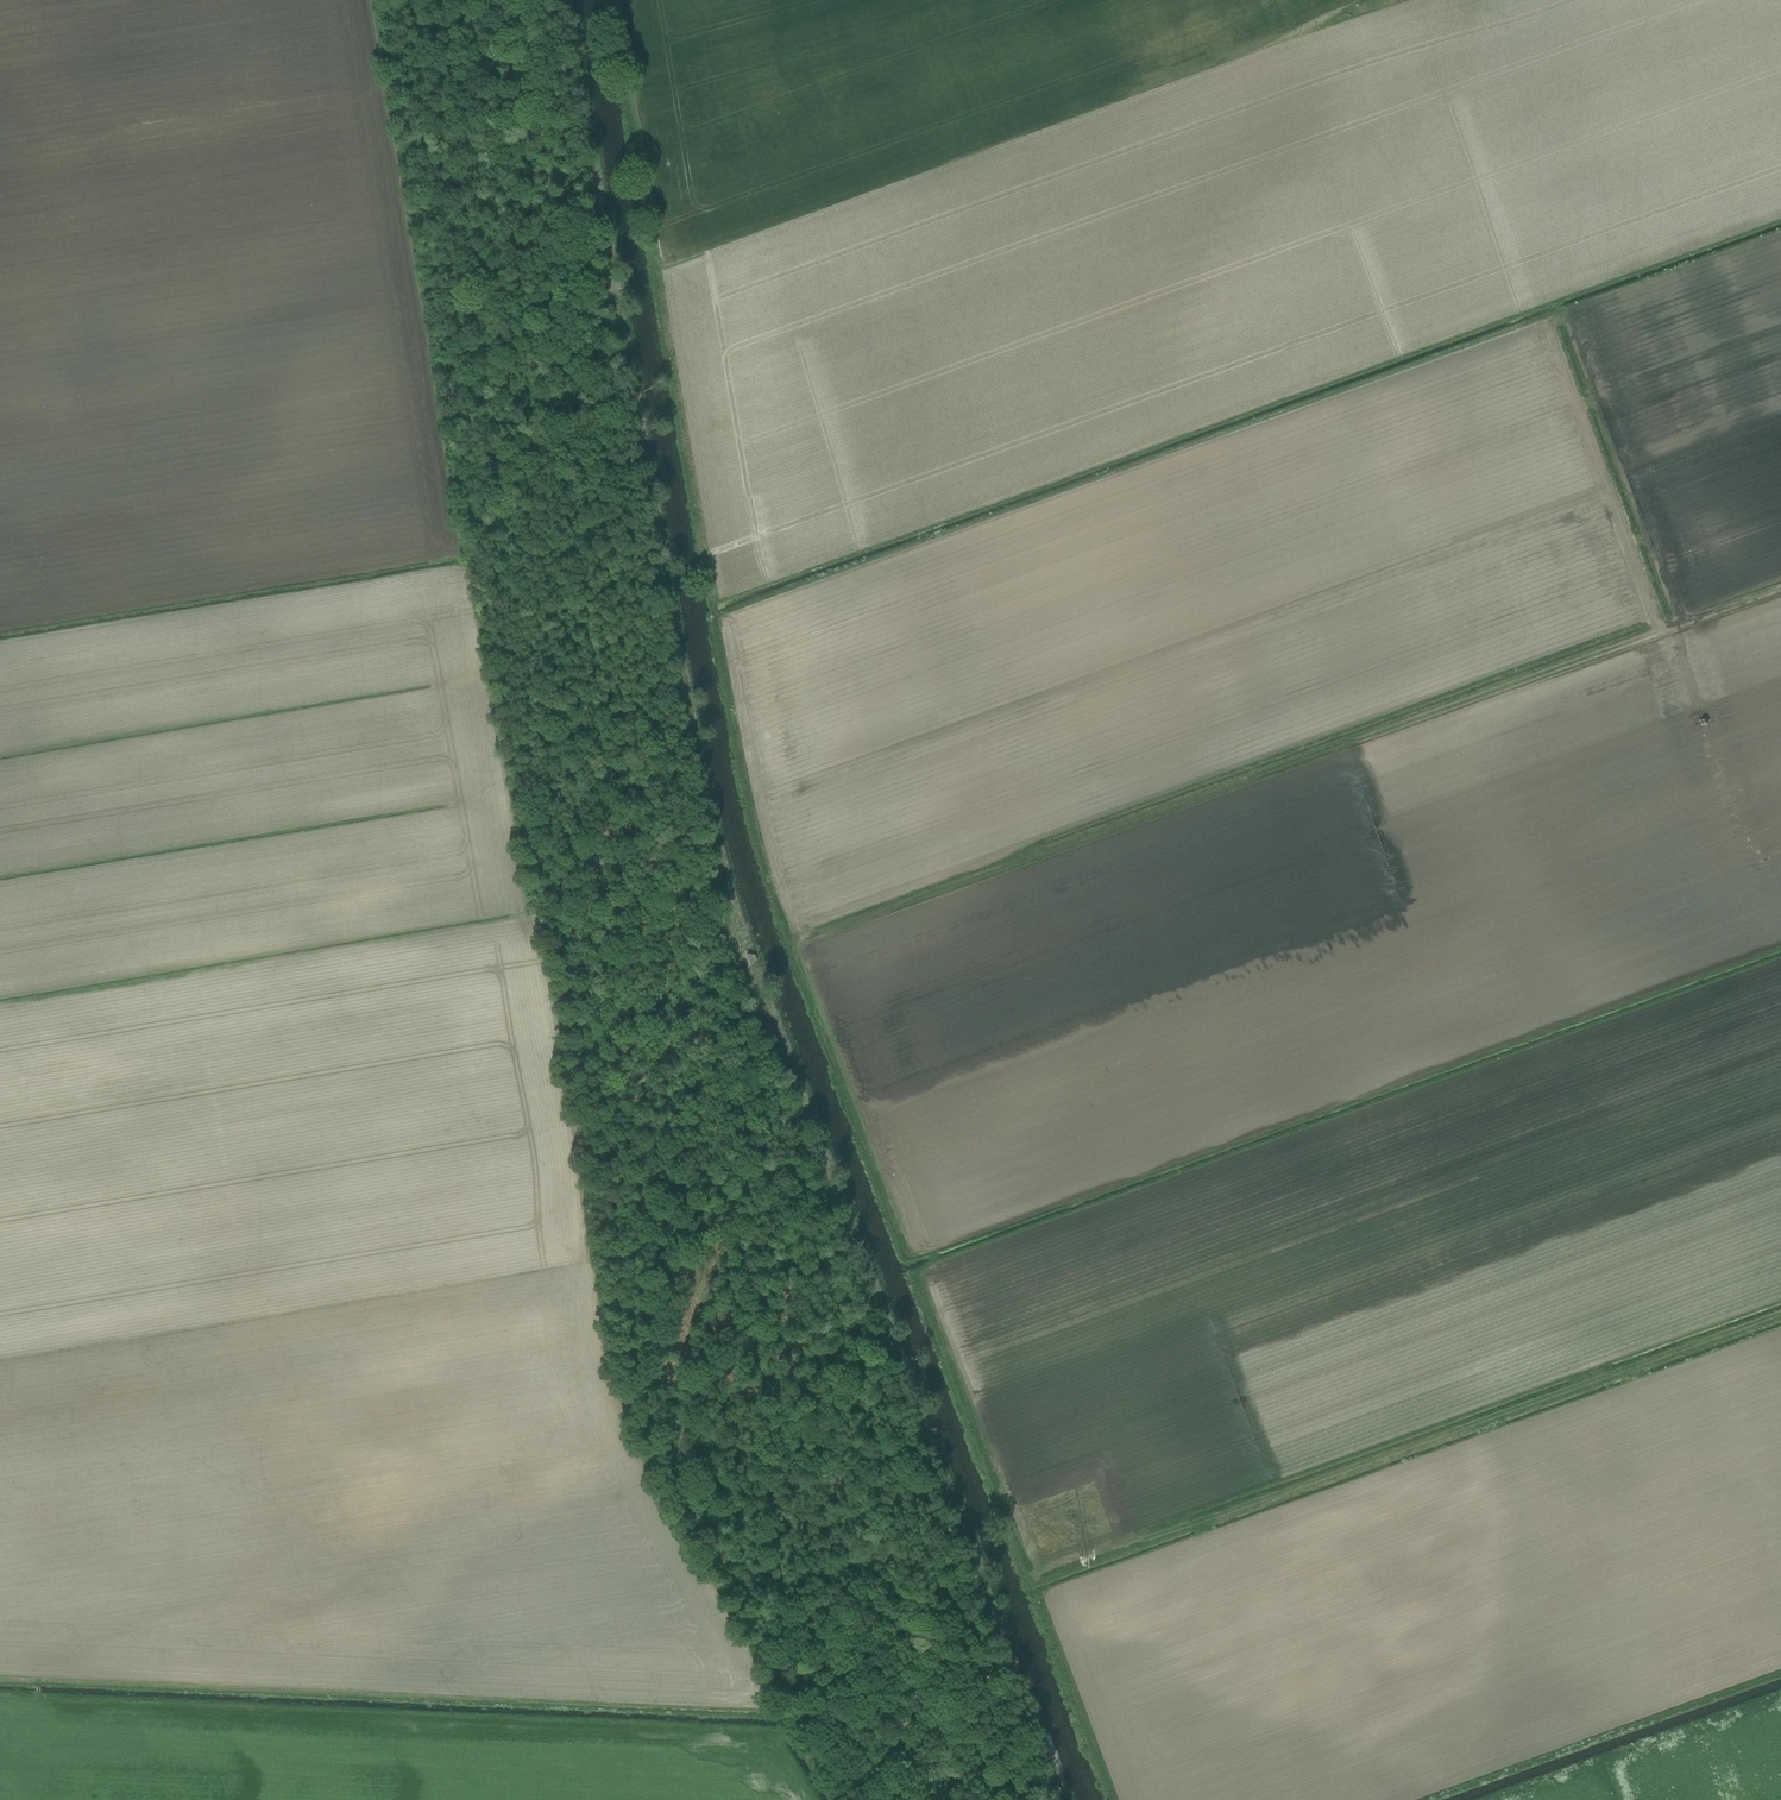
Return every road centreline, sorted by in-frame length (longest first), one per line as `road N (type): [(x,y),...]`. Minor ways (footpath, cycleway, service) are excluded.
road 1 (track): [(1068,1799),(1002,1630),(986,1614),(985,1573),(769,1000),(749,971),(632,326),(611,278),(616,245),(575,0)]
road 2 (track): [(1780,587),(976,877)]
road 3 (track): [(1780,1313),(1203,1520)]

